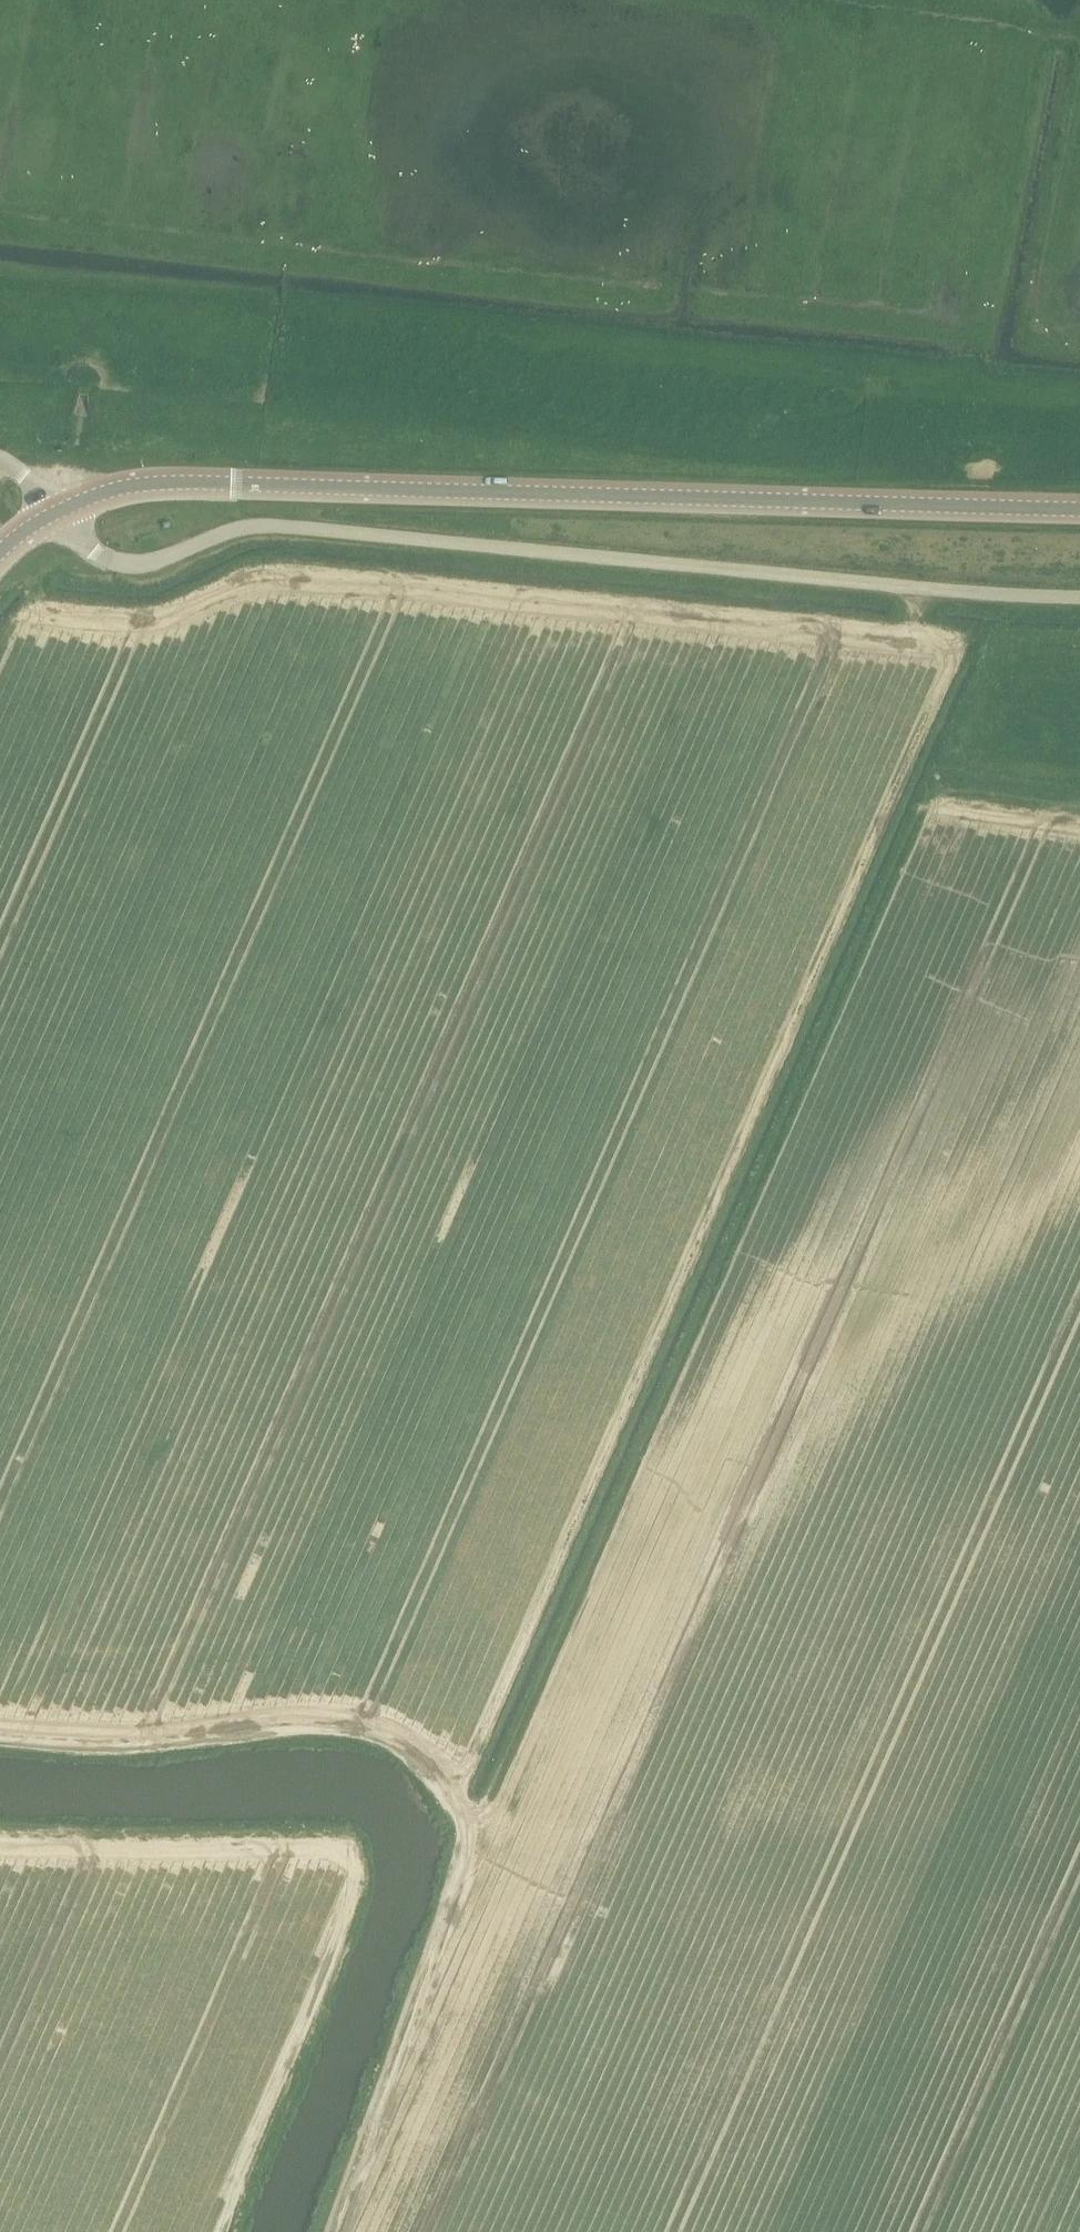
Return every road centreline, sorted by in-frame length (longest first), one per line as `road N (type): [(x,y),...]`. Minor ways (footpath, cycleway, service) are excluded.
road 1 (unclassified): [(60,512),(99,554),(121,562),(163,558),(262,524),(1079,603)]
road 2 (tertiary): [(60,512),(101,492),(150,482),(1079,509)]

